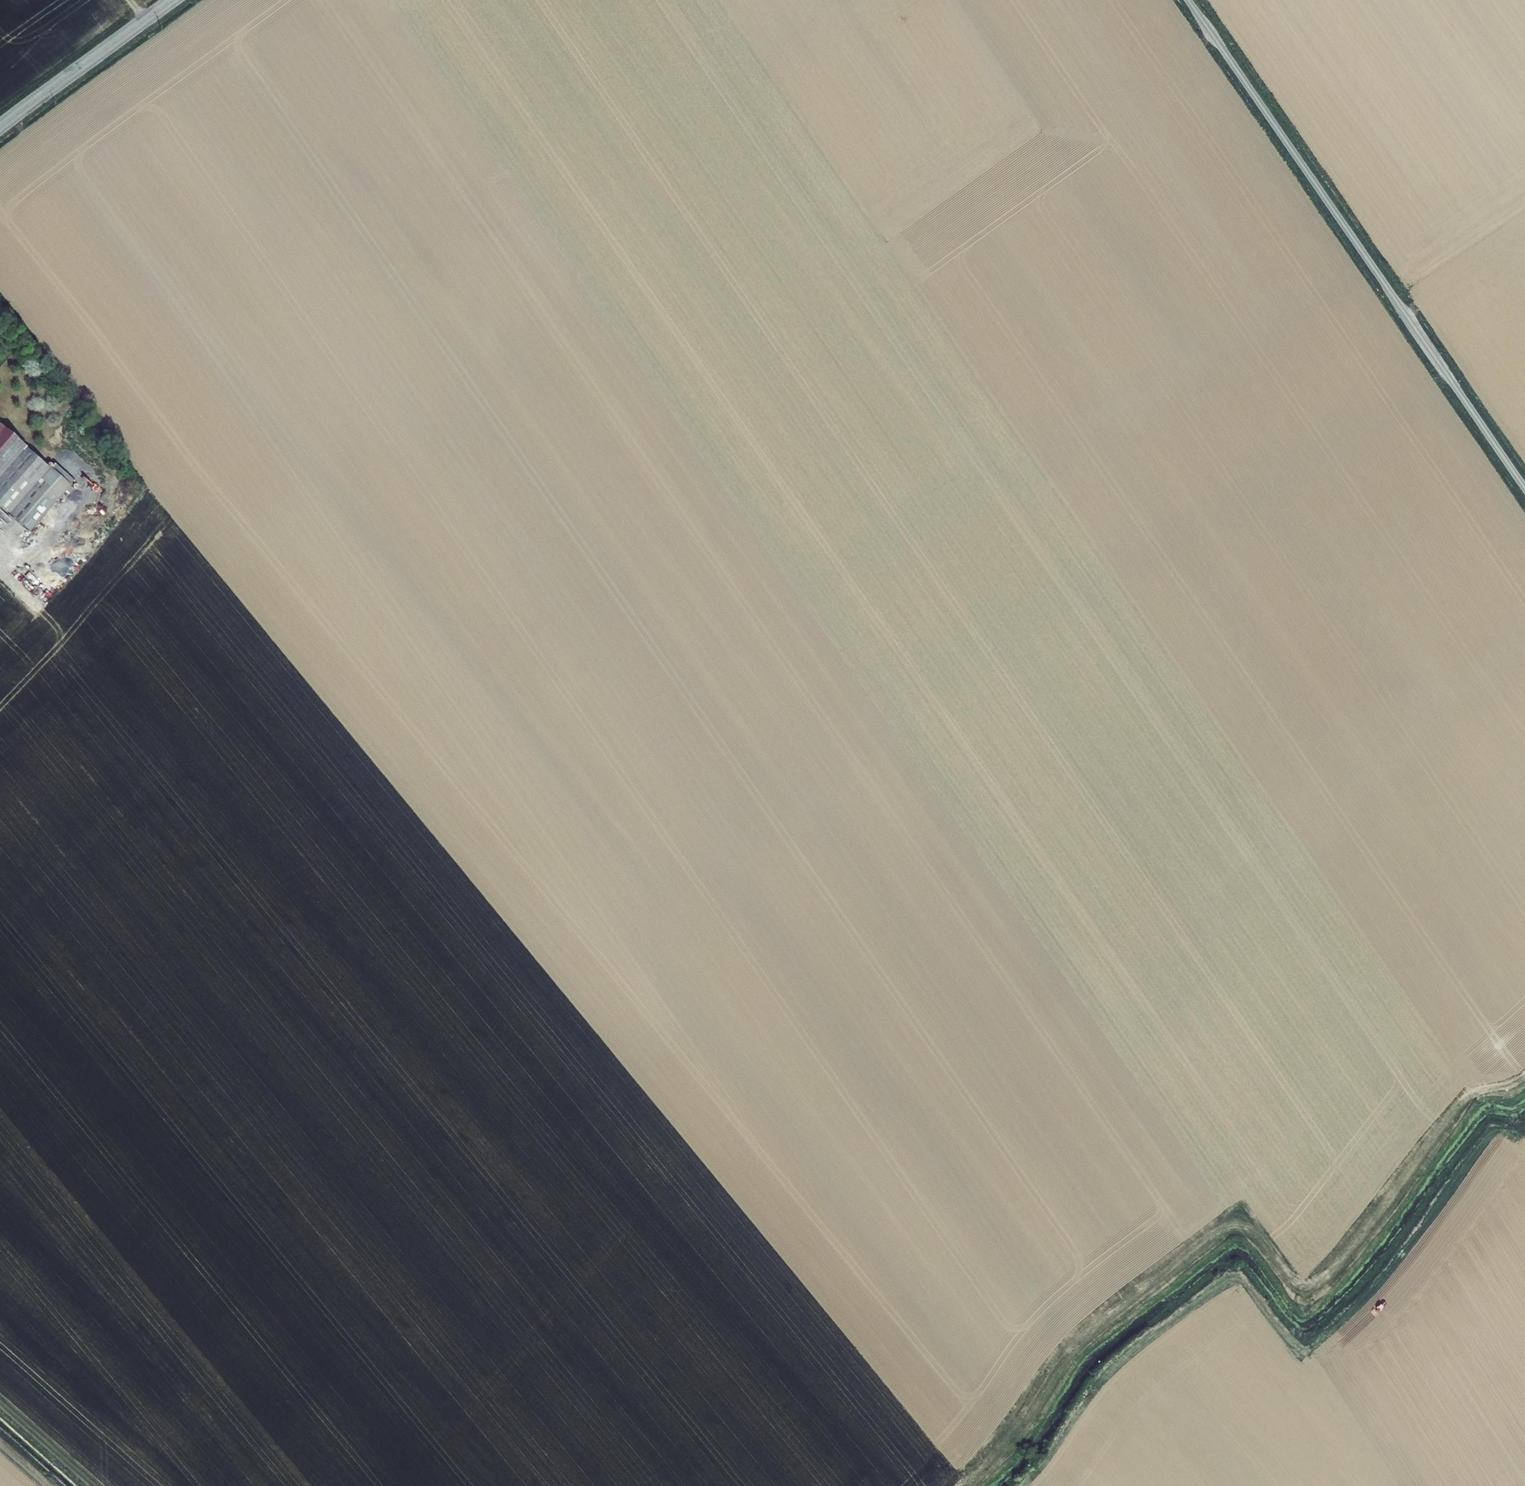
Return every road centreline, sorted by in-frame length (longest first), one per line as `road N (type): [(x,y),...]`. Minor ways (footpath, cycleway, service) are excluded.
road 1 (unclassified): [(1188,0),(1524,488)]
road 2 (tertiary): [(181,0),(0,134)]

